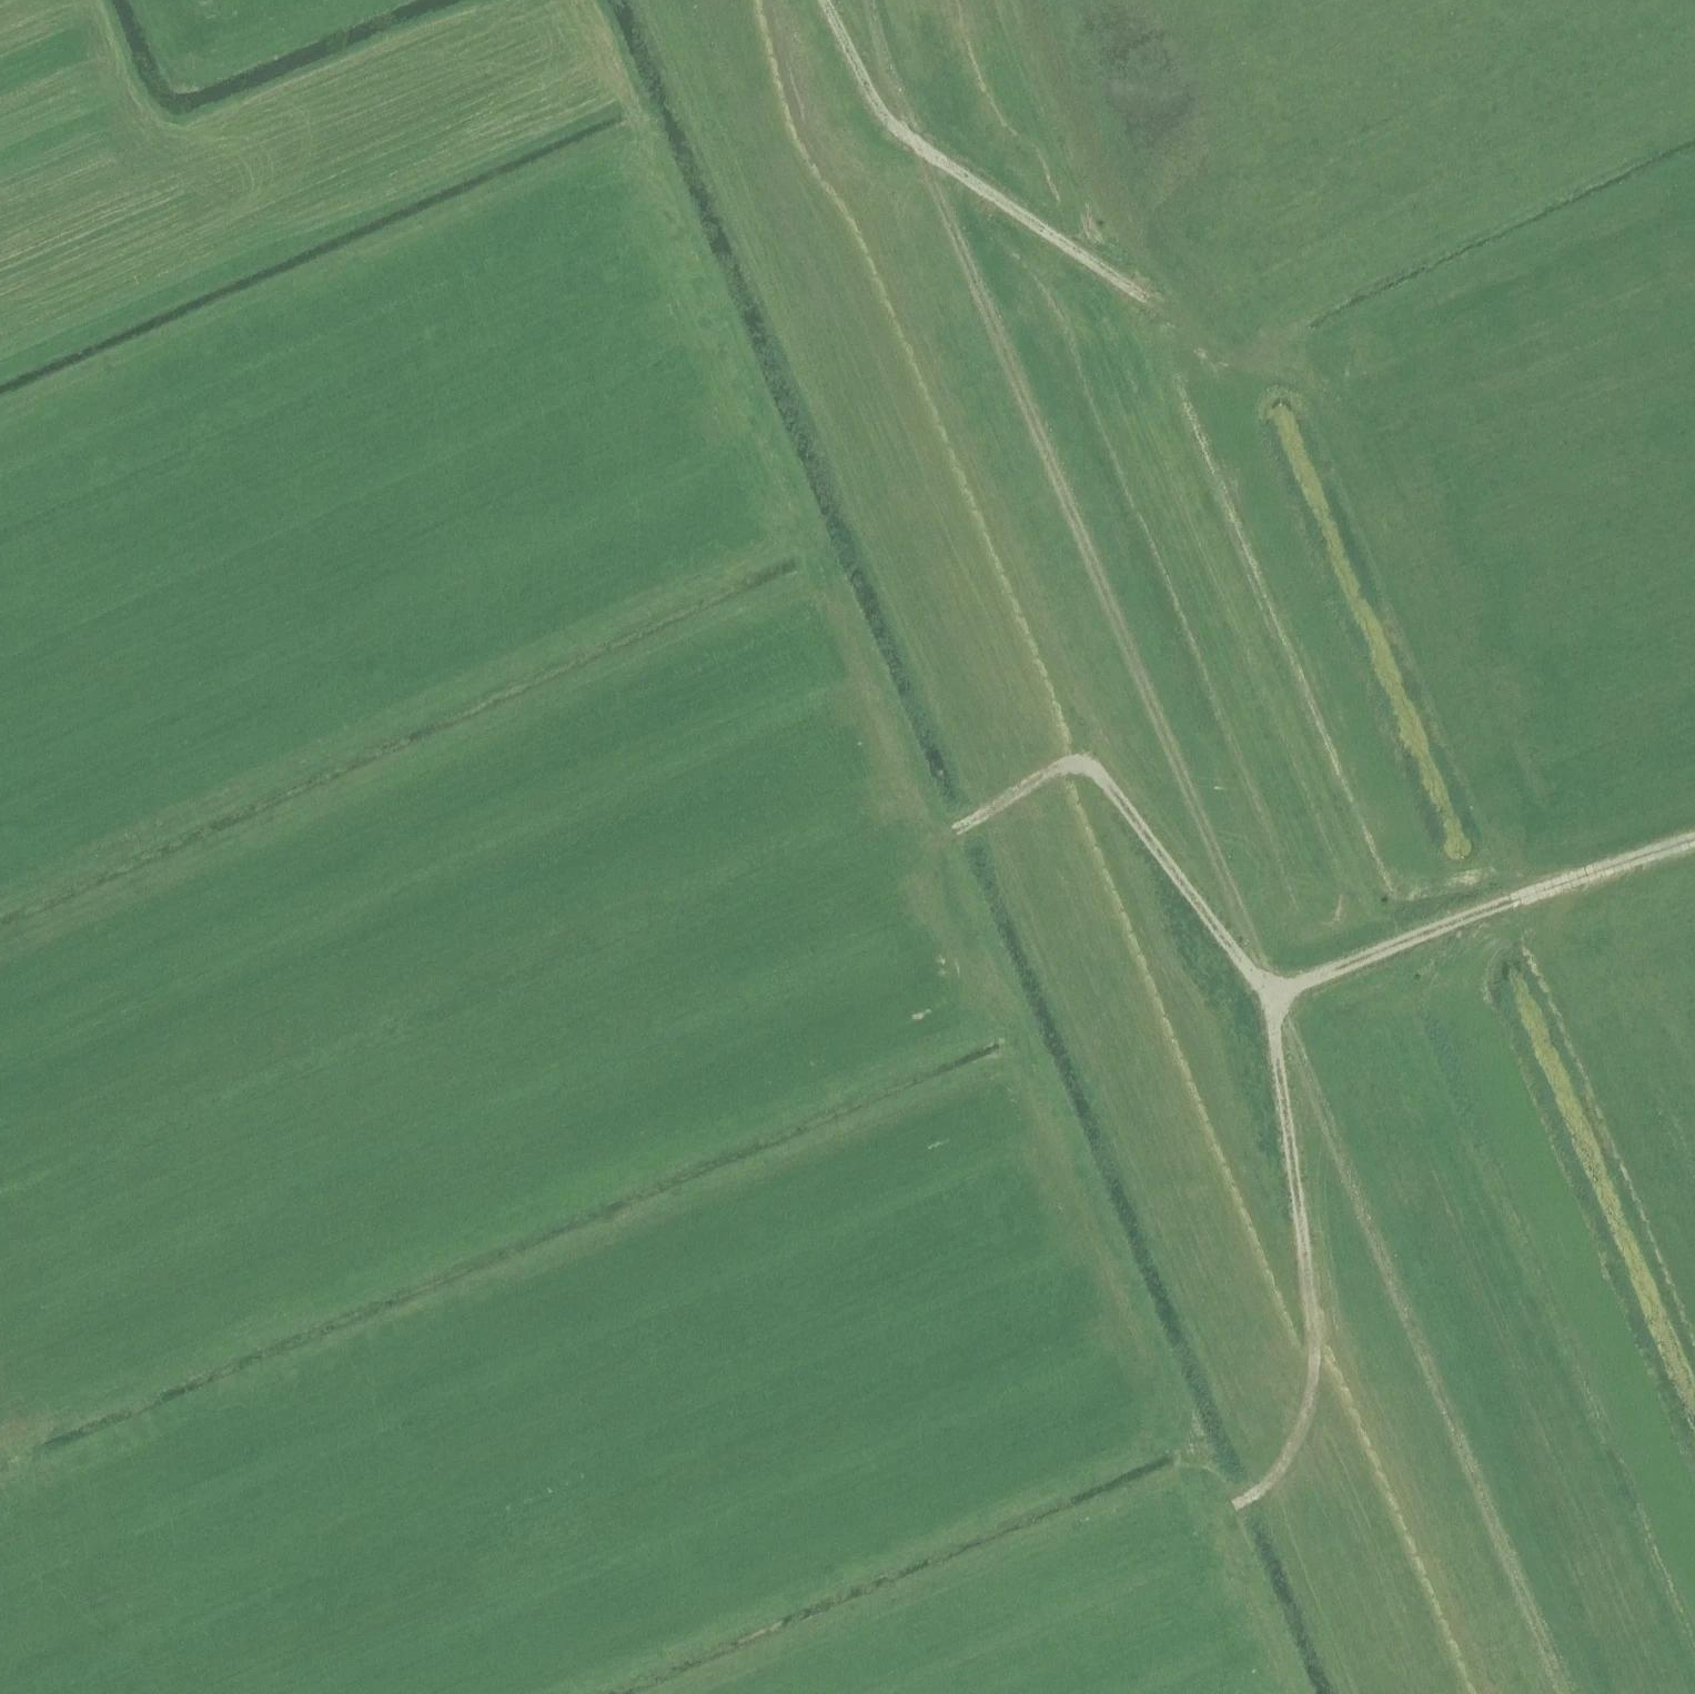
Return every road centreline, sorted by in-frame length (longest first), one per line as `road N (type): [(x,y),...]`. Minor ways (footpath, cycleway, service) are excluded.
road 1 (track): [(948,834),(1082,761),(1267,996),(1318,1349),(1291,1448),(1268,1484),(1226,1506)]
road 2 (track): [(1275,993),(923,146)]
road 3 (track): [(1267,996),(1694,838)]
road 4 (track): [(822,0),(877,112),(899,133),(1146,297)]

